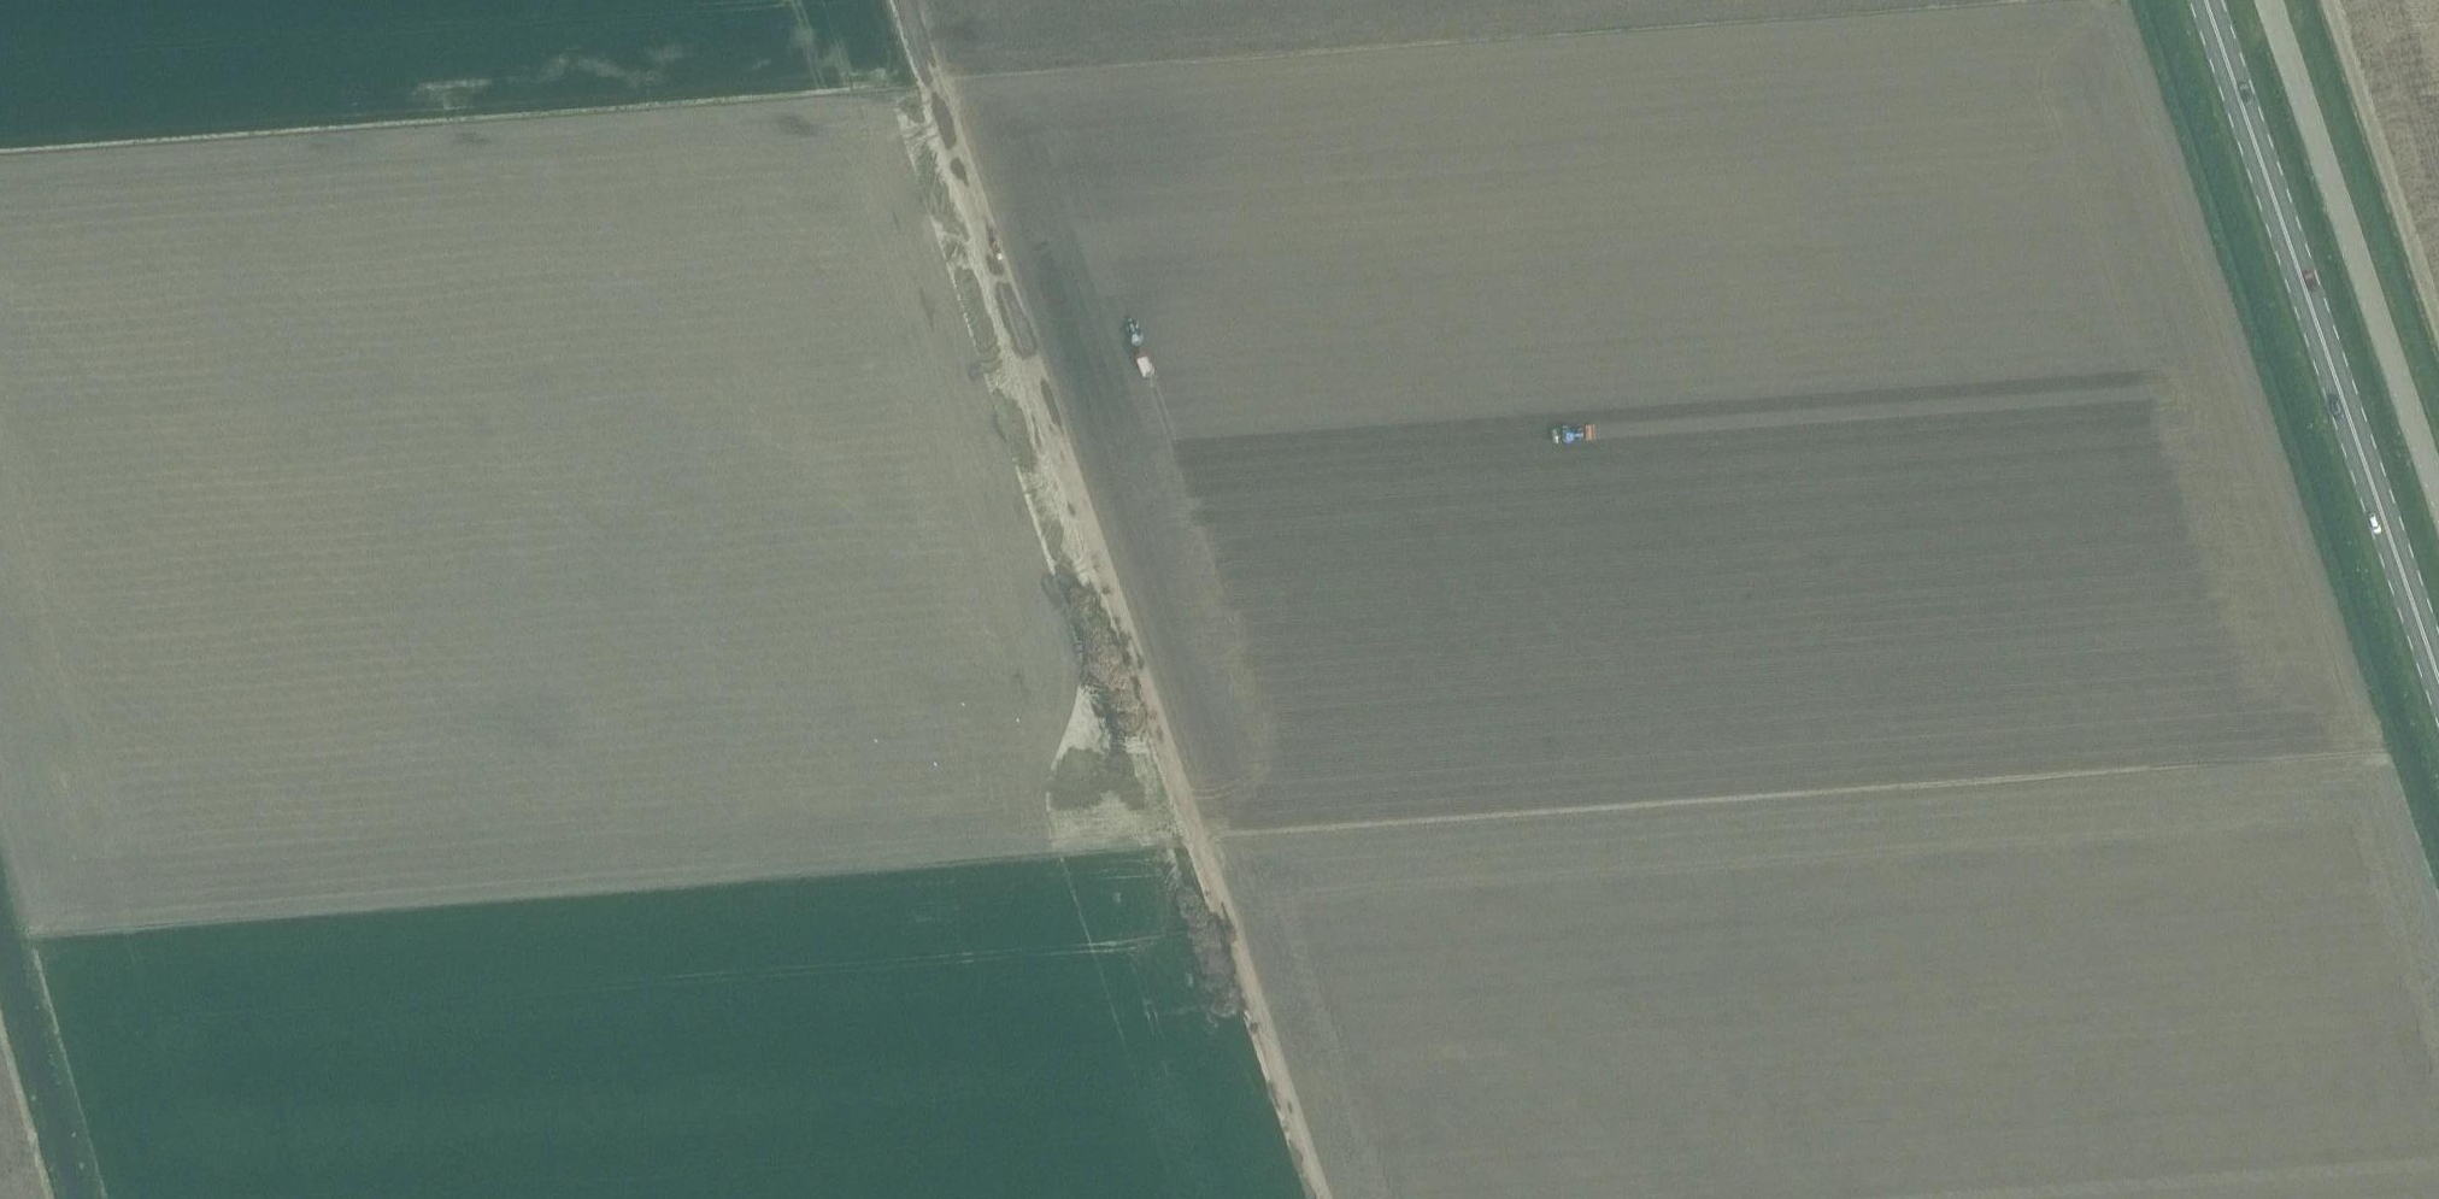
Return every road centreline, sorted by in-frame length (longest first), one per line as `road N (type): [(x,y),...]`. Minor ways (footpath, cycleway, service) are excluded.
road 1 (track): [(1317,1198),(905,0)]
road 2 (primary): [(2438,680),(2206,0)]
road 3 (unclassified): [(2438,497),(2269,0)]

